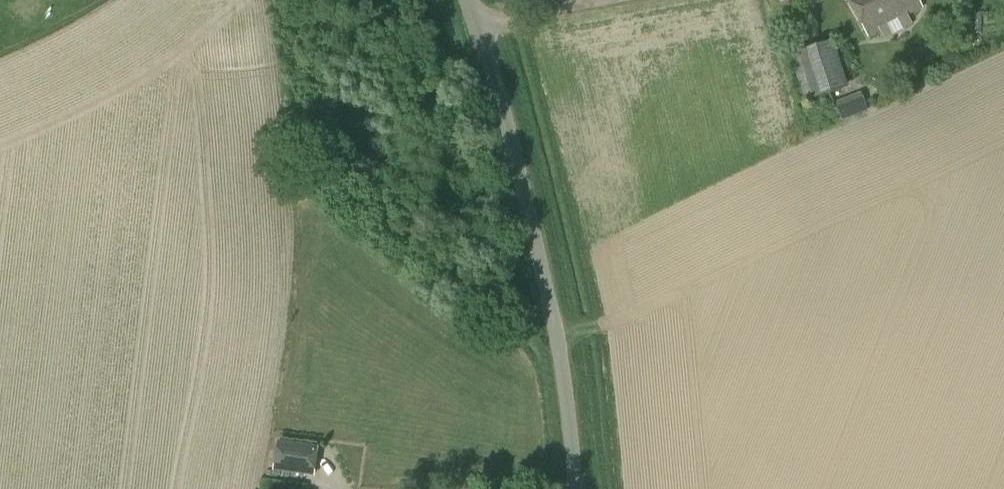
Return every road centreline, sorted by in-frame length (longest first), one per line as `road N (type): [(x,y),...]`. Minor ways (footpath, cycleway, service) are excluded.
road 1 (unclassified): [(579,488),(572,403),(469,0)]

